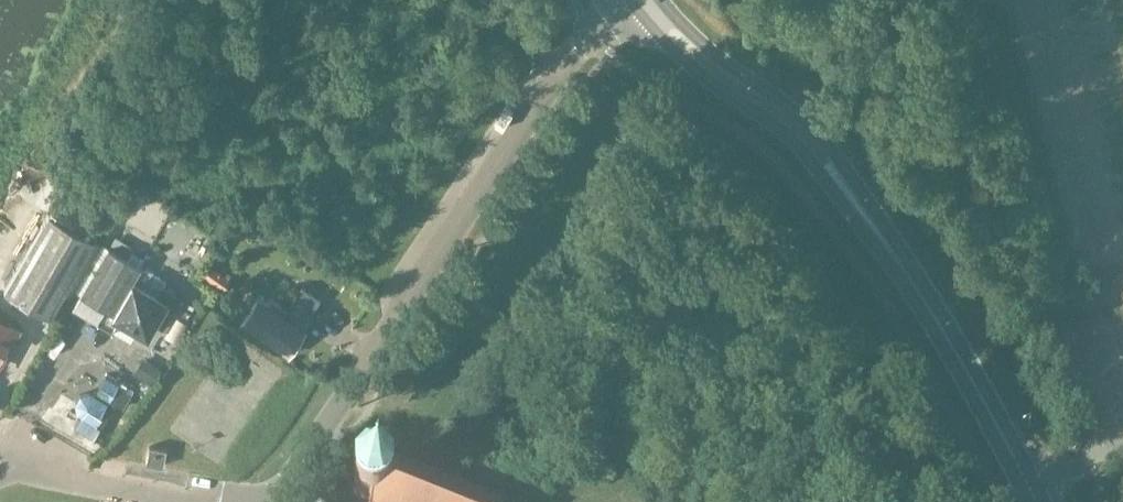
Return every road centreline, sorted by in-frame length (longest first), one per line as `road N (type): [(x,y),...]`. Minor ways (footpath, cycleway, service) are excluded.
road 1 (residential): [(275,501),(581,42),(630,2)]
road 2 (secondary): [(630,2),(684,62),(785,135),(887,262),(902,268)]
road 3 (secondary): [(902,268),(902,254),(808,122),(714,55),(660,0)]
road 4 (secondary): [(1036,501),(902,268)]
road 5 (residential): [(0,465),(224,501)]

